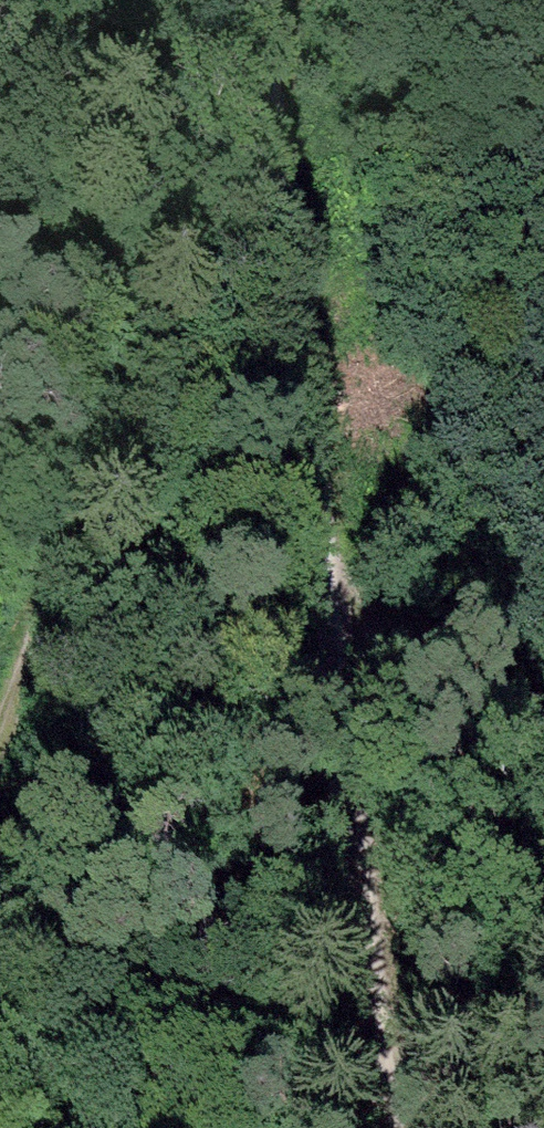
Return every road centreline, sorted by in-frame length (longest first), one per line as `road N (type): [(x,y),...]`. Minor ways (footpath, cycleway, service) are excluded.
road 1 (track): [(425,1127),(296,0)]
road 2 (track): [(0,753),(118,401),(179,0)]
road 3 (track): [(543,711),(365,620)]

